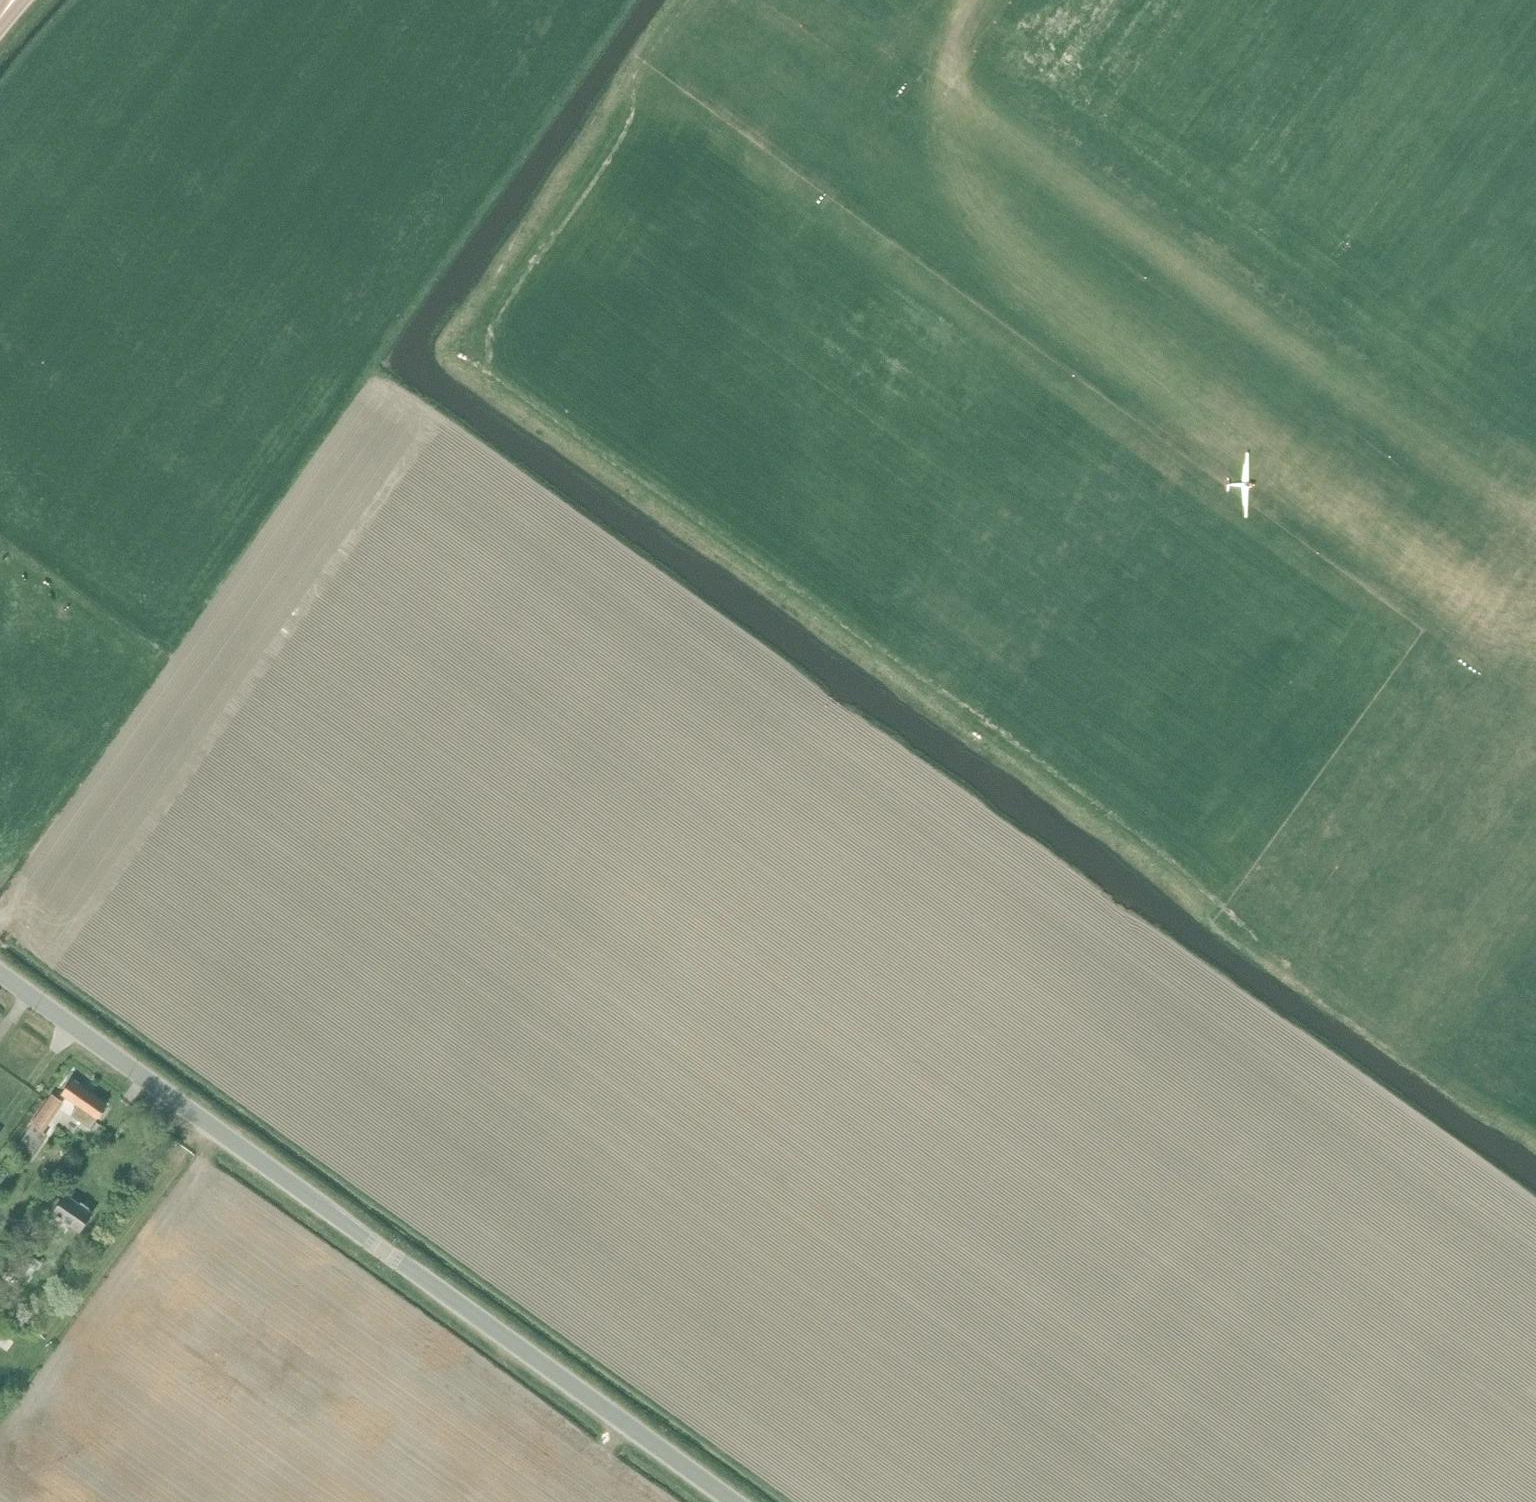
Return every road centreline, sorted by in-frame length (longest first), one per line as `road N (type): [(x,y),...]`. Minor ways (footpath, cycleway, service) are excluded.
road 1 (unclassified): [(733,1501),(0,974)]

